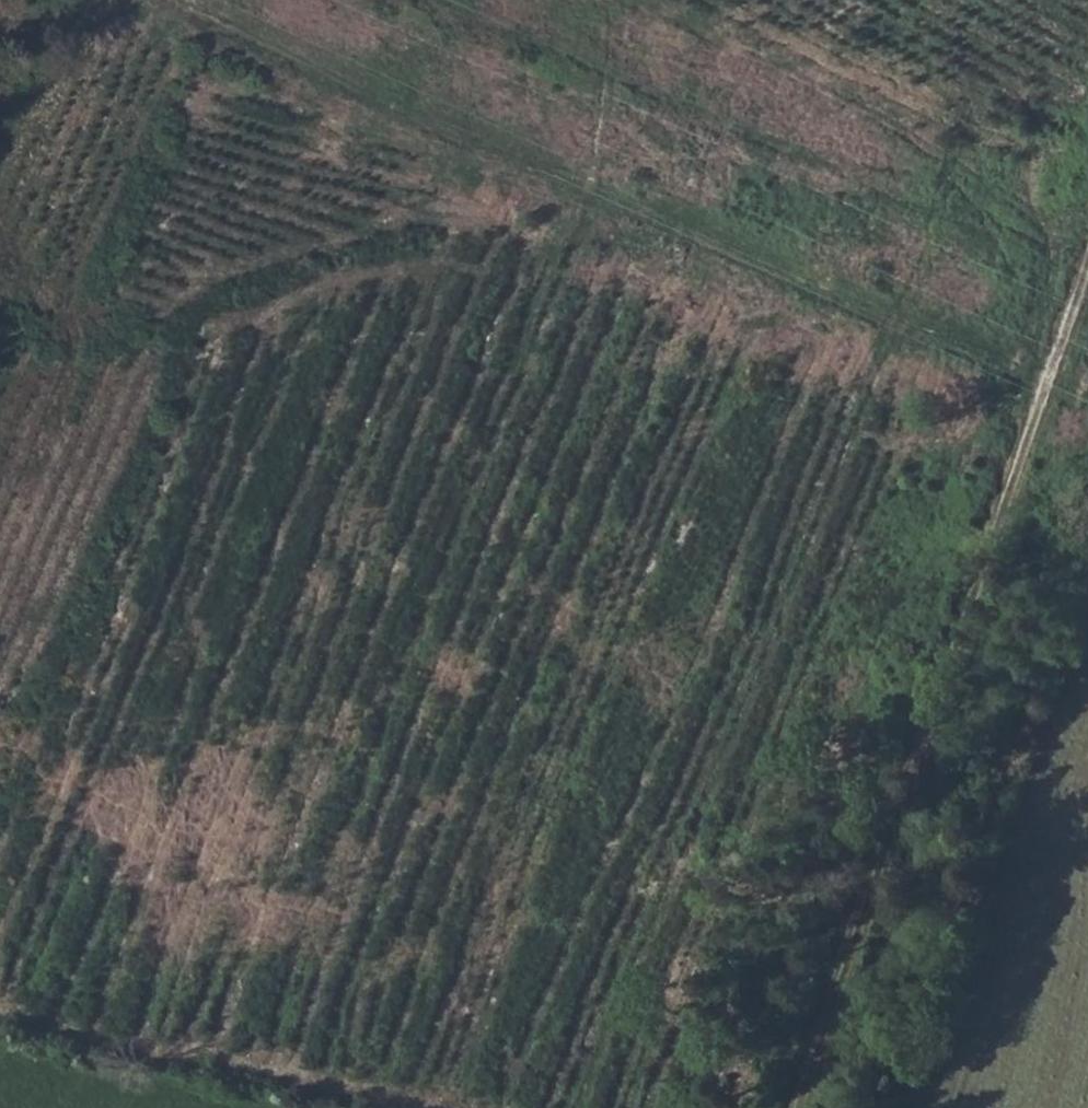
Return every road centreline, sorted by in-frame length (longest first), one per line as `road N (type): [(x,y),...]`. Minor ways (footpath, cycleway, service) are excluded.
road 1 (track): [(1087,278),(799,1107)]

